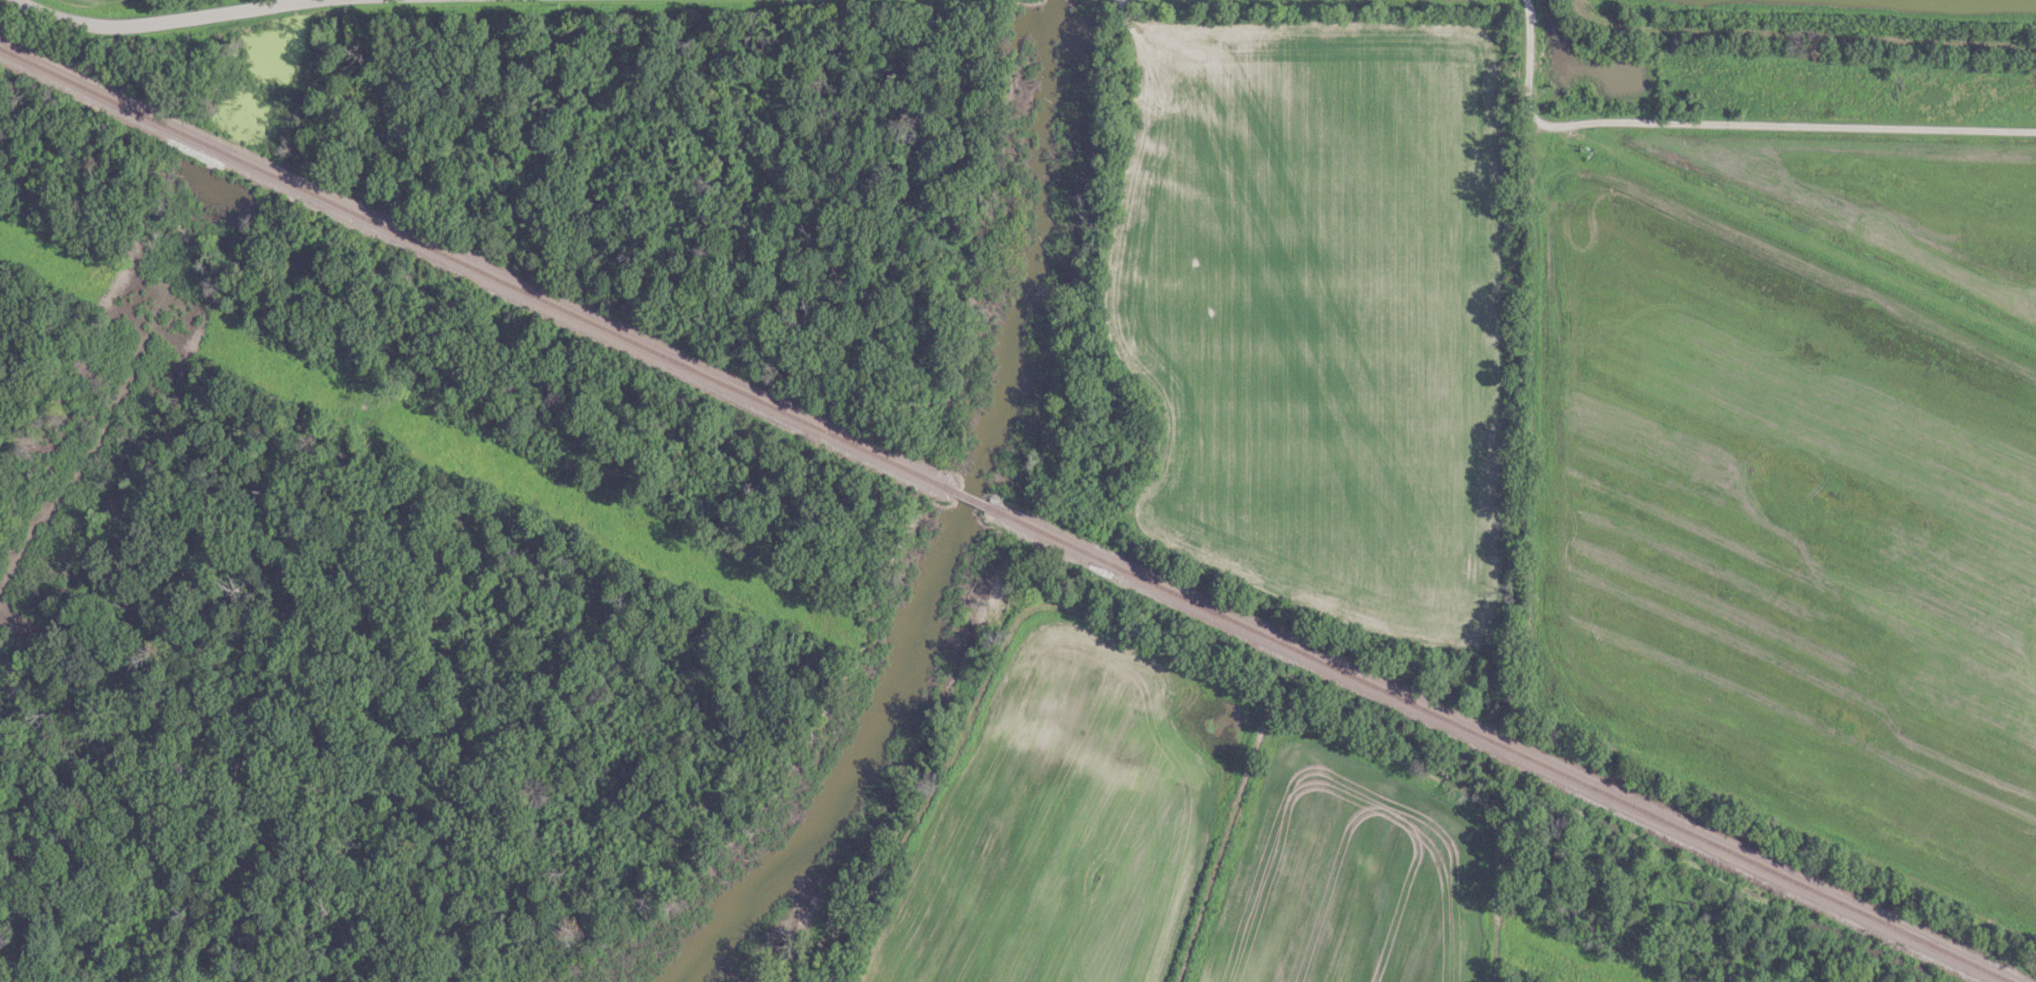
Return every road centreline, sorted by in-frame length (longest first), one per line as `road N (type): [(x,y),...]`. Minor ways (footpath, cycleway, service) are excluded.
road 1 (tertiary): [(335,0),(135,24),(84,23),(15,0)]

